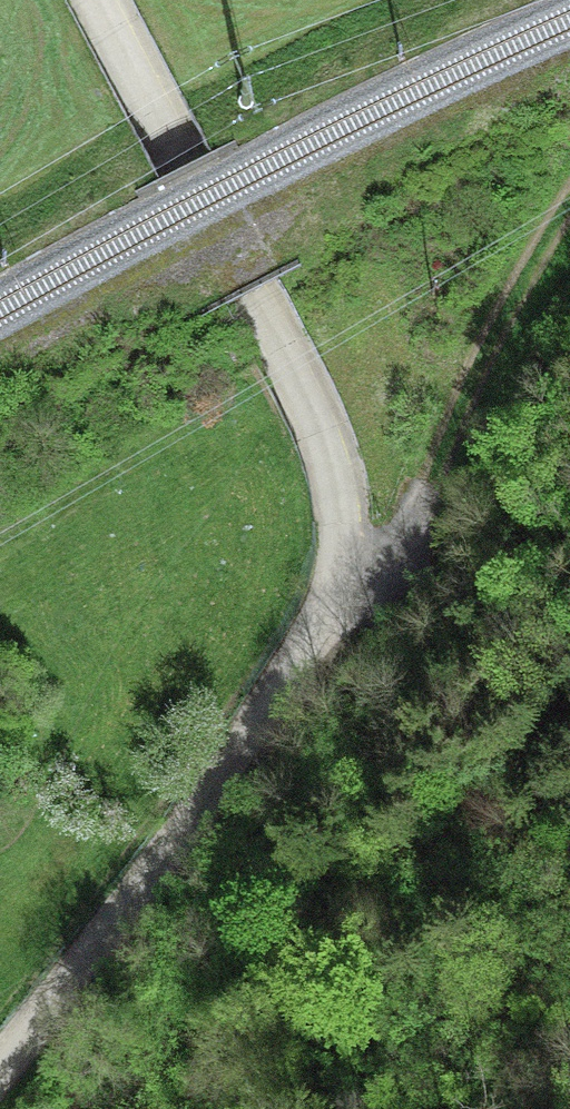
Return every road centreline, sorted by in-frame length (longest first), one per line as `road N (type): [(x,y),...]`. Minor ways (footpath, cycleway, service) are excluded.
road 1 (unclassified): [(0,1083),(93,987),(265,729),(329,614),(341,568),(338,502),(324,436),(97,0)]
road 2 (track): [(101,1108),(215,1031),(511,781),(569,714)]
road 3 (track): [(569,198),(491,329),(398,511),(341,568)]

